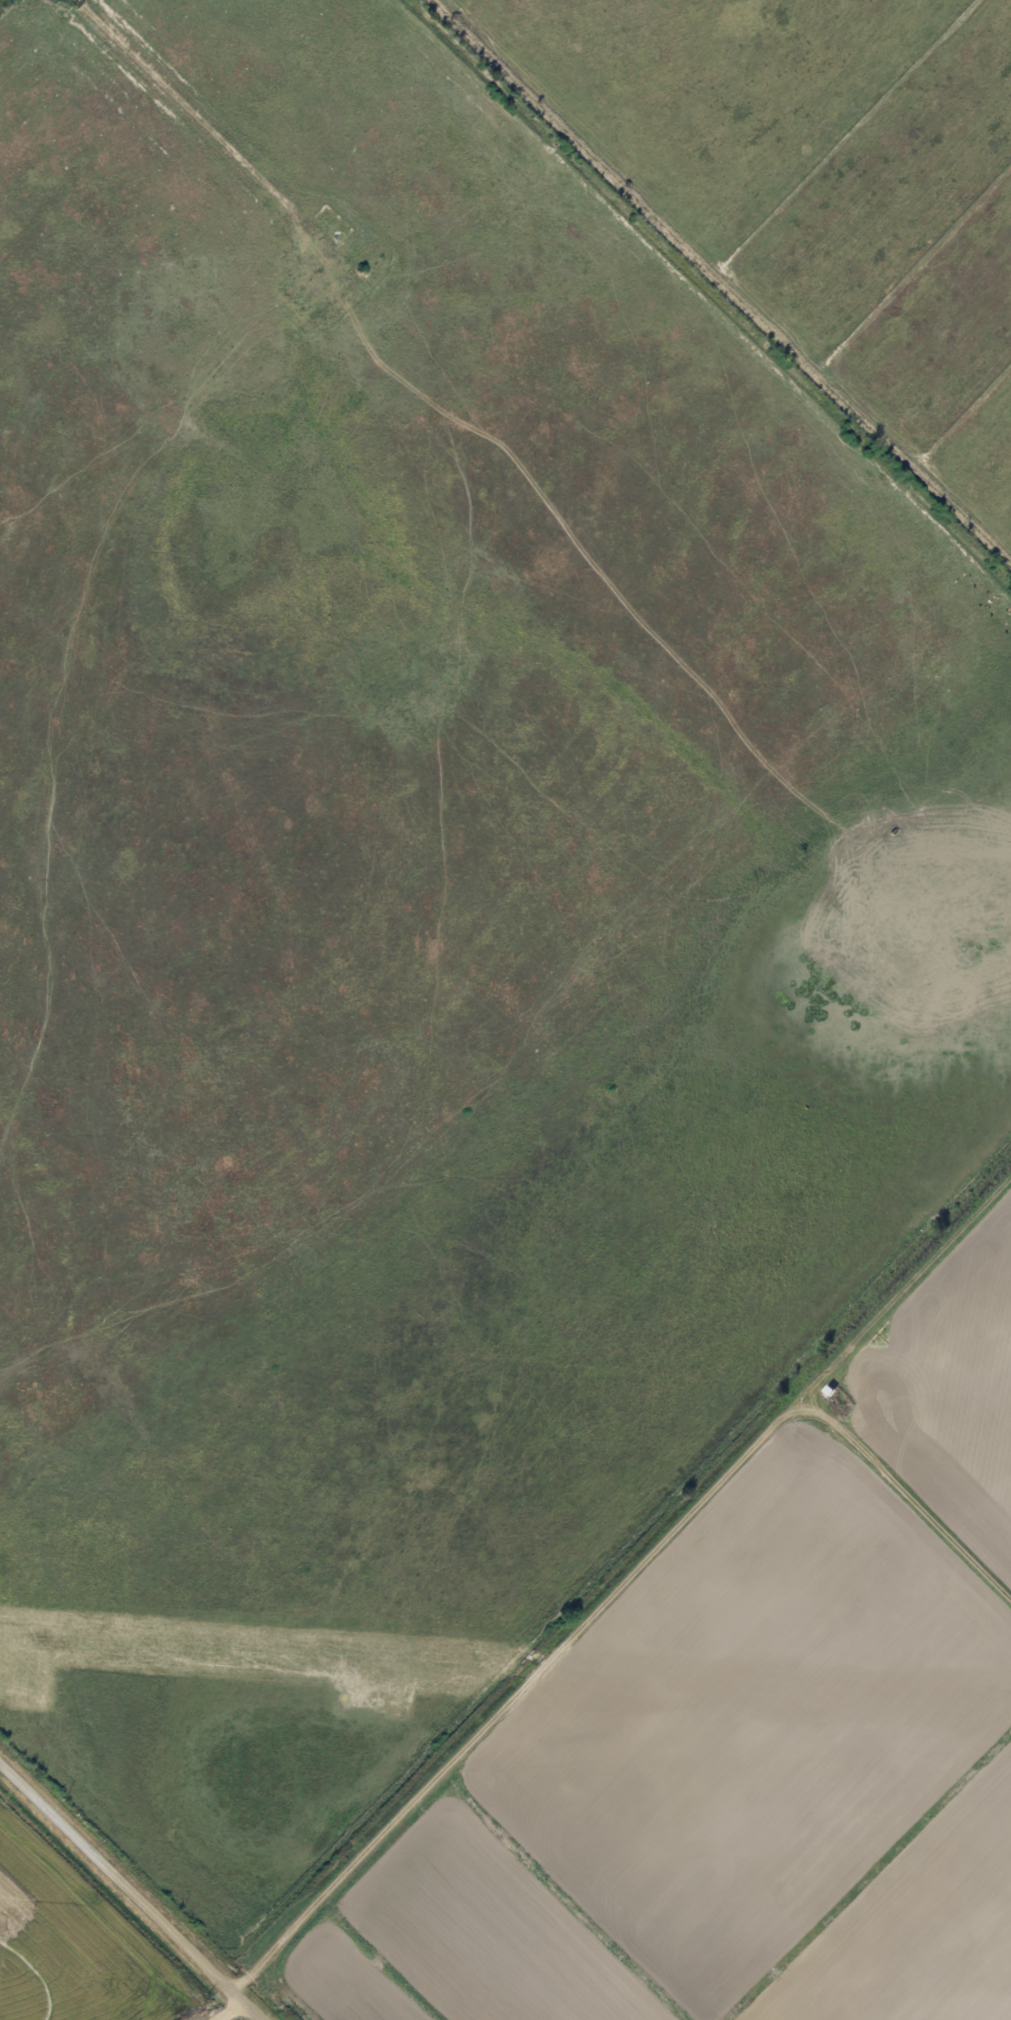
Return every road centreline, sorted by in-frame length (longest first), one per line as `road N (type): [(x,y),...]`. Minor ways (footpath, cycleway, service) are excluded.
road 1 (residential): [(273,2019),(0,1761)]

